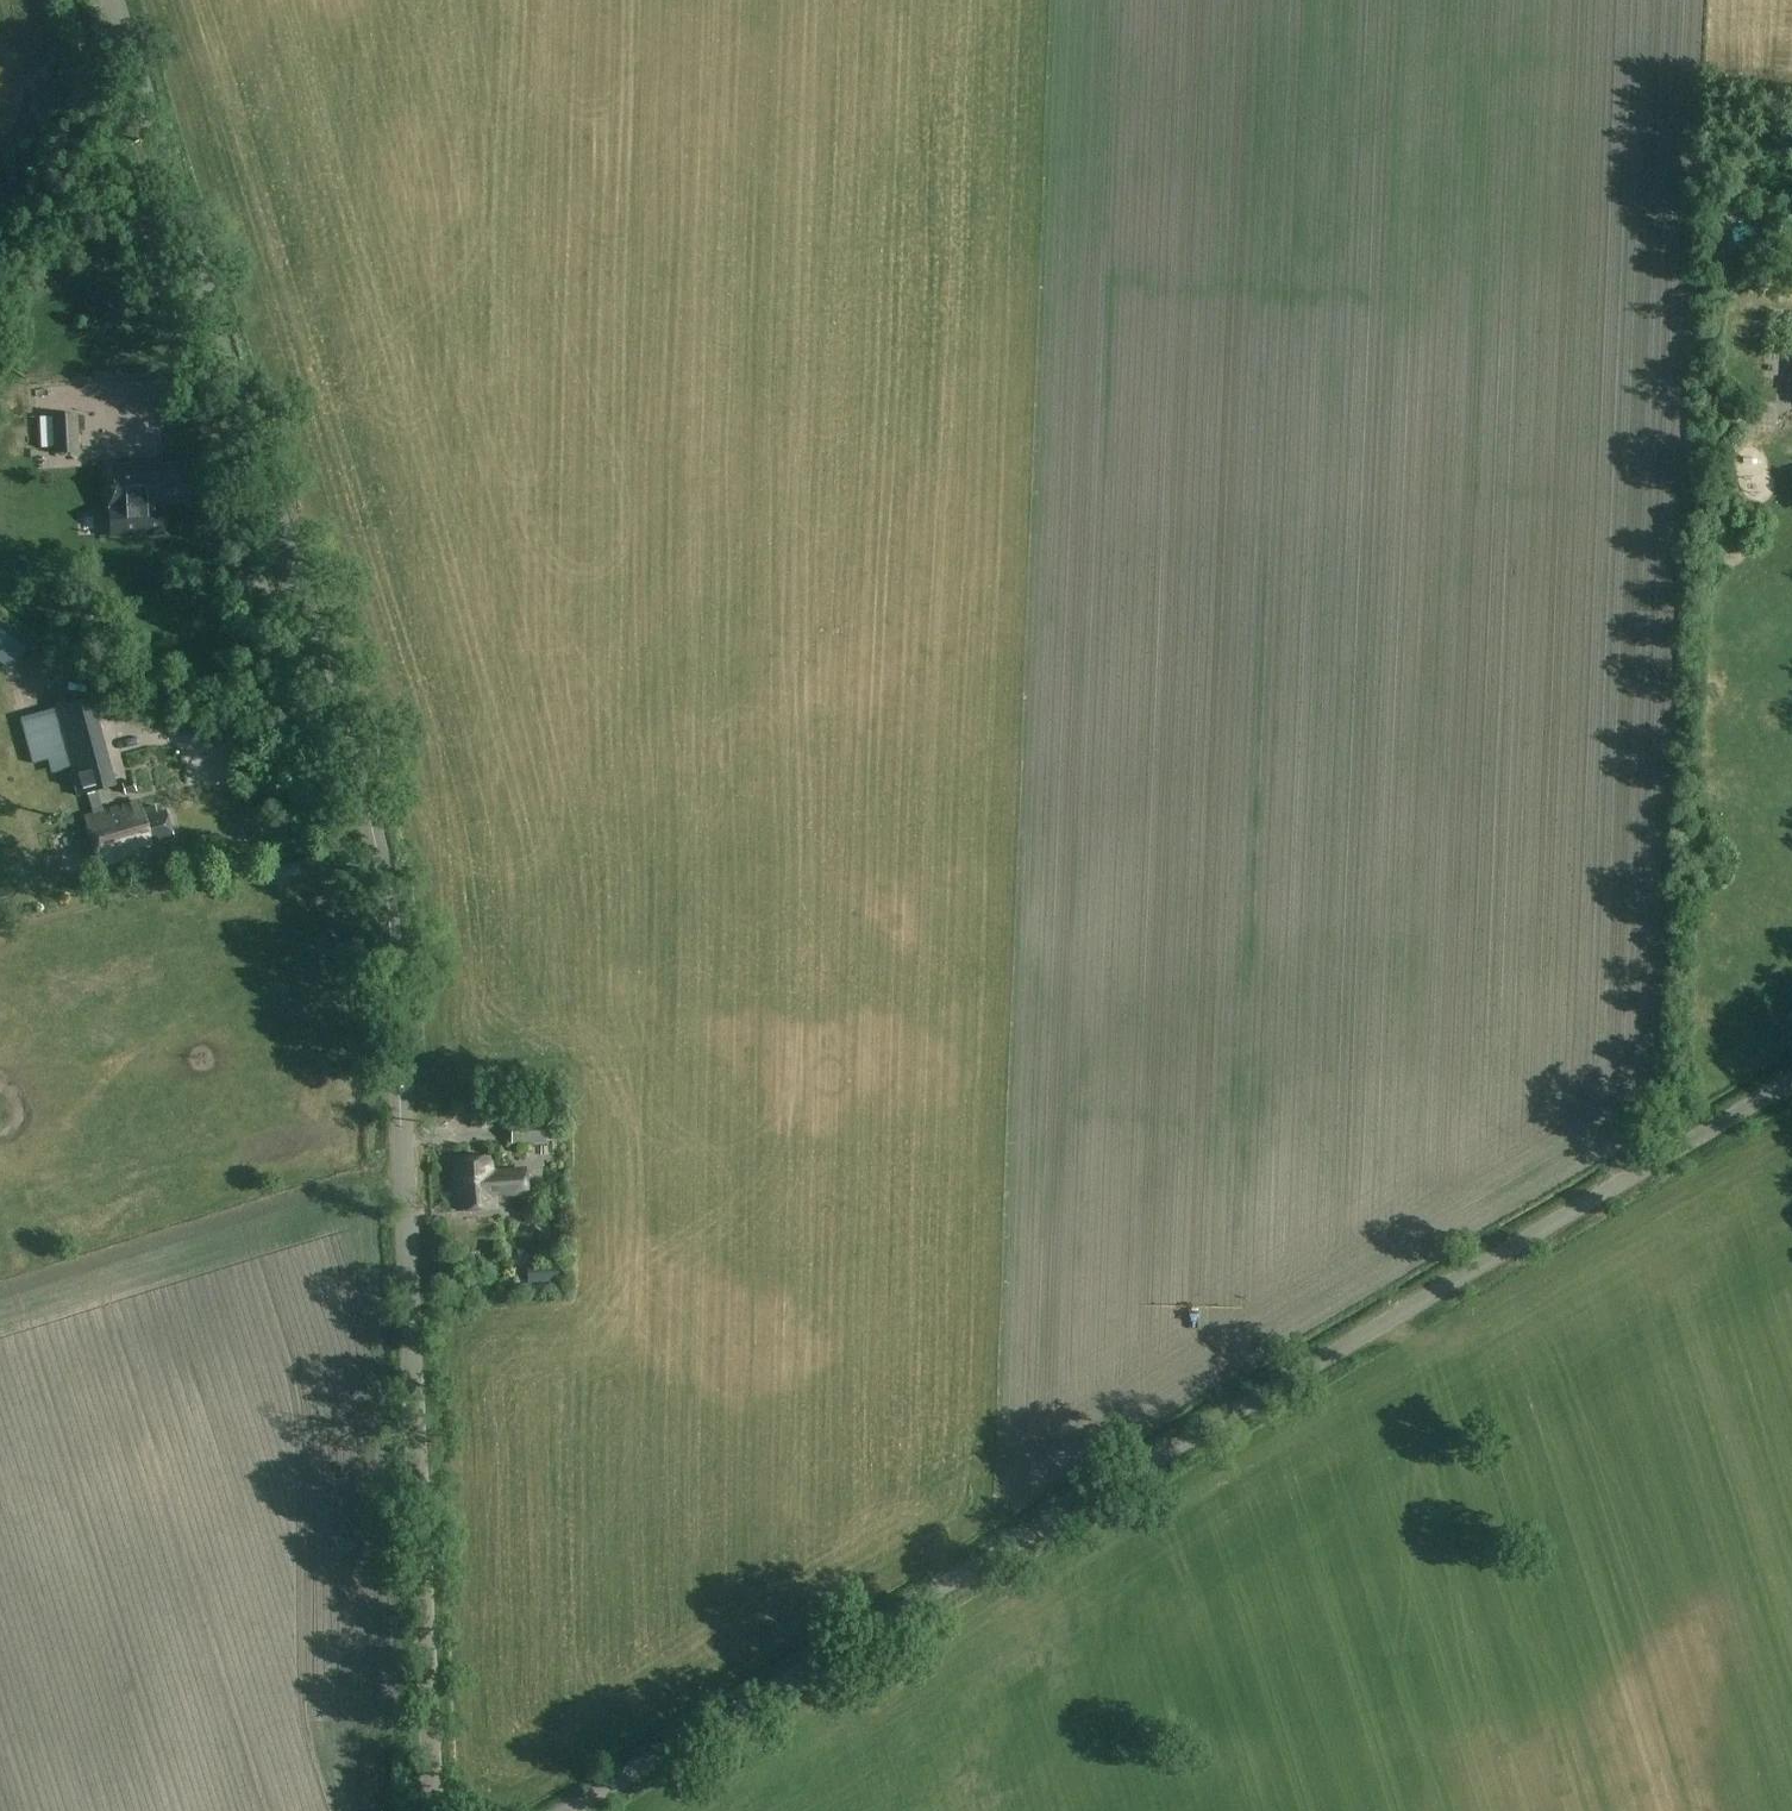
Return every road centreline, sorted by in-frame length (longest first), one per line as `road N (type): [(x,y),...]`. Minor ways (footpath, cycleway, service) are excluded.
road 1 (tertiary): [(432,1810),(394,973),(381,882),(363,794),(113,0)]
road 2 (unclassified): [(565,1810),(1791,1078)]

